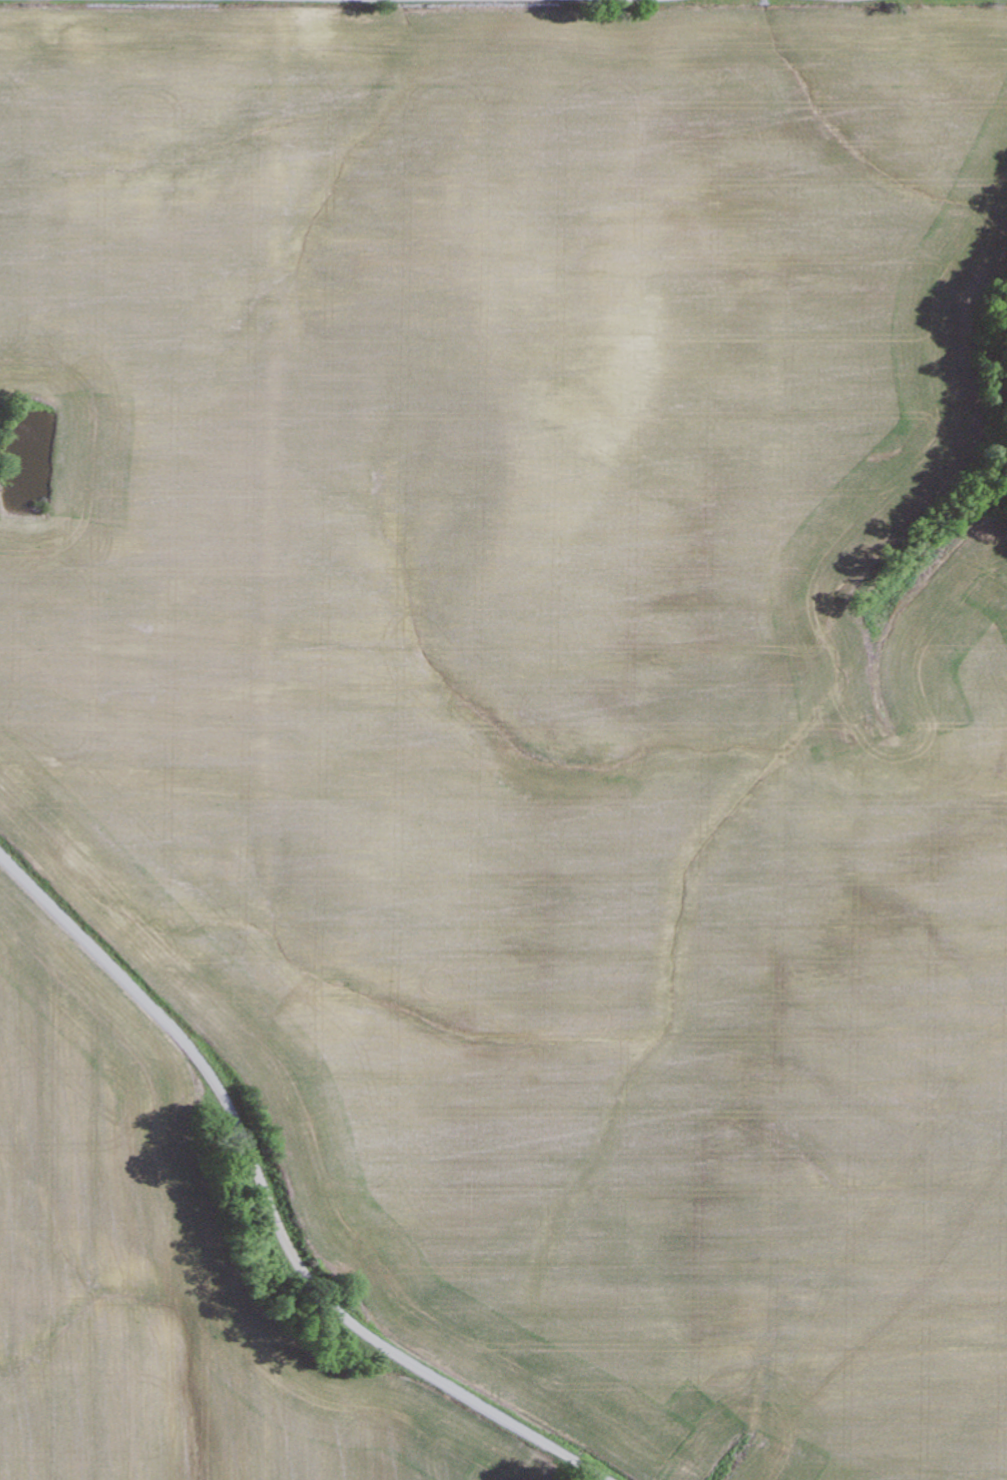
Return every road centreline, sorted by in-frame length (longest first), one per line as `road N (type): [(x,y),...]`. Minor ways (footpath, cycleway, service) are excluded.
road 1 (residential): [(609,1479),(392,1351),(328,1298),(282,1229),(212,1078),(0,852)]

